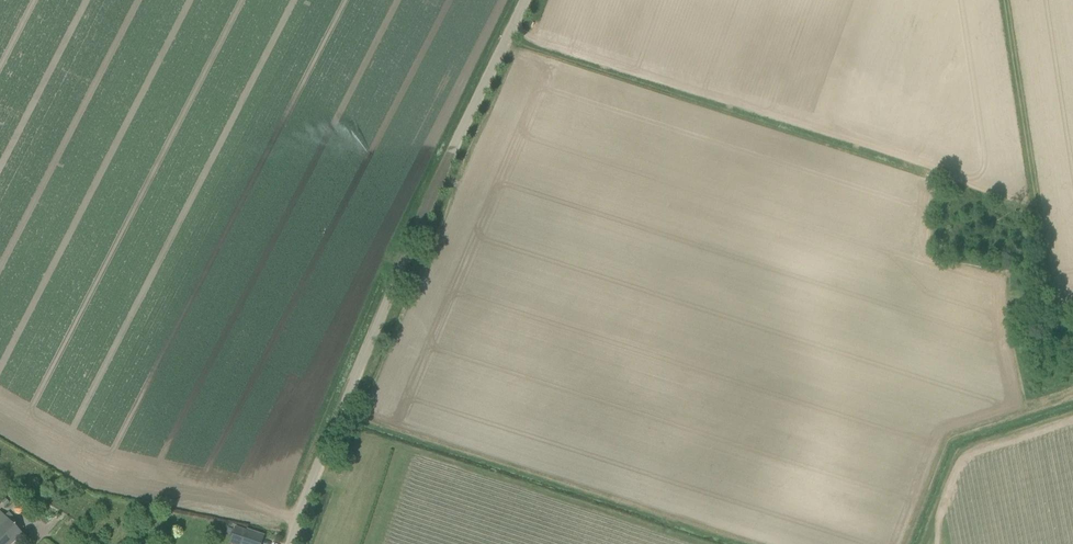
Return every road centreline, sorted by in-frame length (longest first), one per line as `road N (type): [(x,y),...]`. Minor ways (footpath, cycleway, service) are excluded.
road 1 (unclassified): [(289,543),(419,224),(525,0)]
road 2 (track): [(1056,302),(1009,0)]

